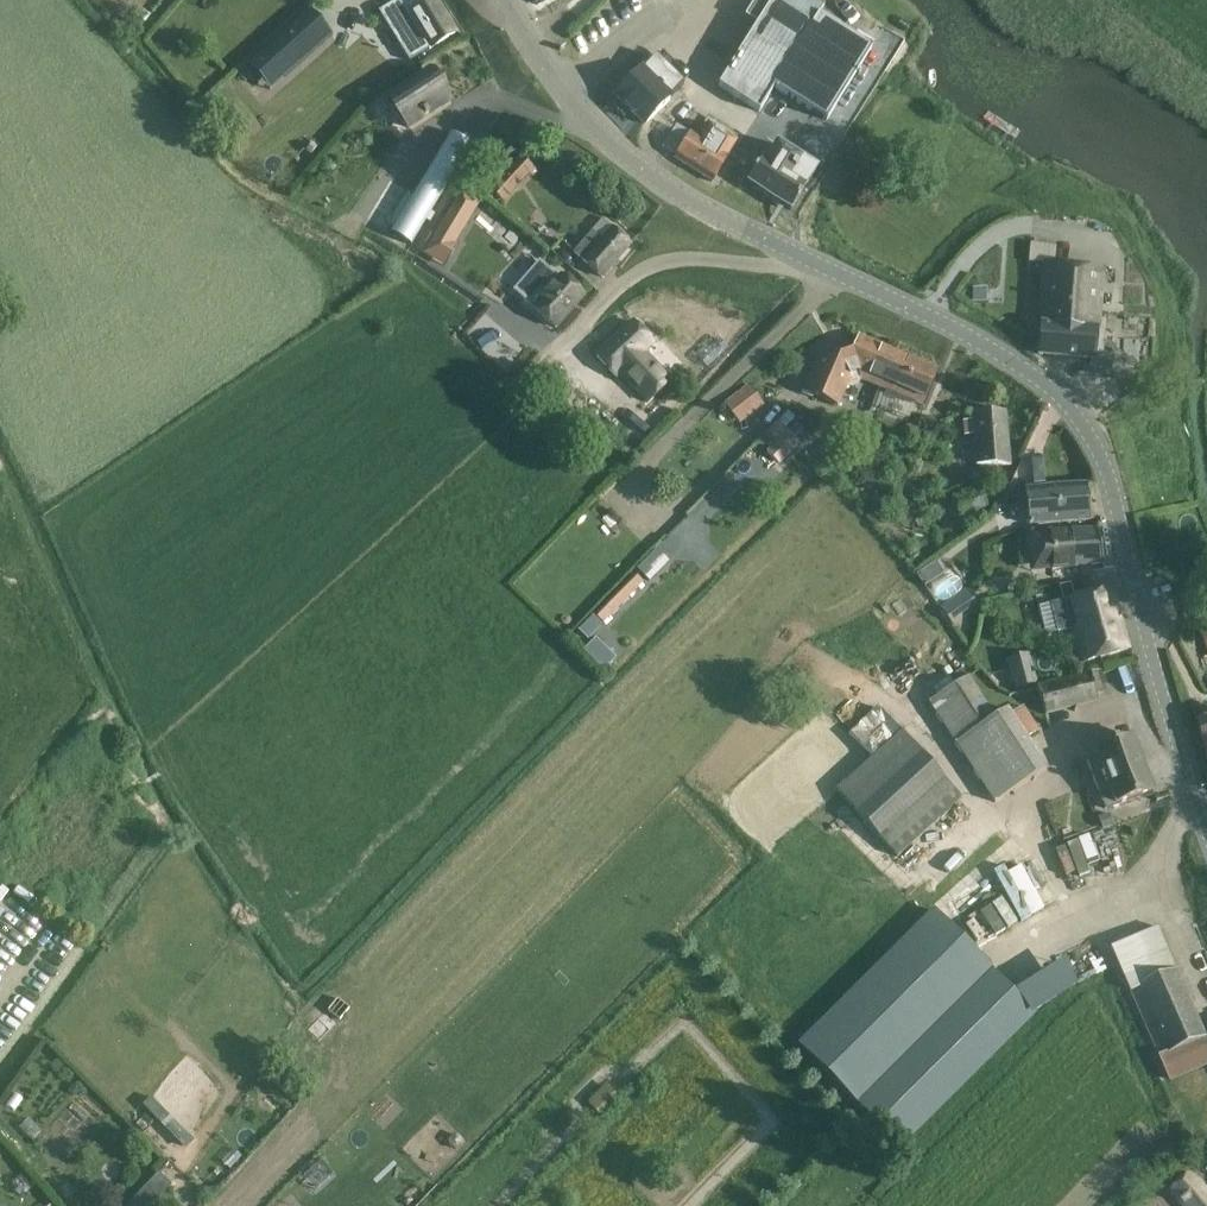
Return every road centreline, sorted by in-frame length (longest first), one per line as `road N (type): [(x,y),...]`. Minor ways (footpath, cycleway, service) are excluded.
road 1 (tertiary): [(1206,822),(1179,745),(1109,477),(1080,417),(1049,386),(946,325),(719,218),(622,153),(574,102),(505,0)]

